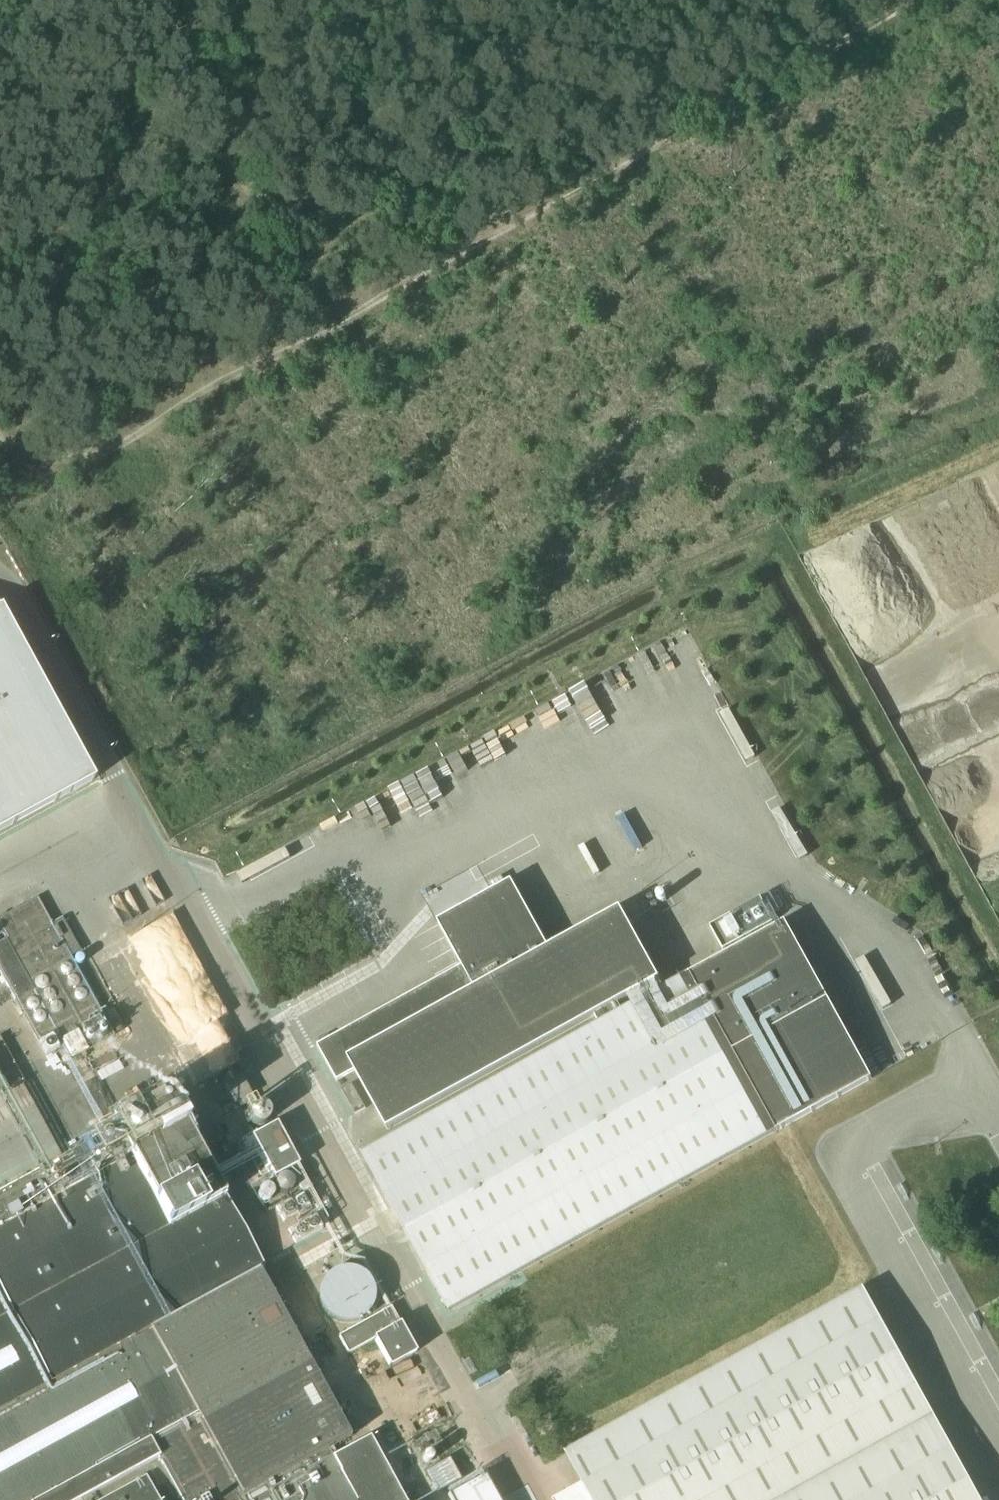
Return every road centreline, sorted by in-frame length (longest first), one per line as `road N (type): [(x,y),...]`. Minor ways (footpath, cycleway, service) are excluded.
road 1 (track): [(889,0),(152,411),(50,438)]
road 2 (track): [(998,594),(977,624),(998,707)]

